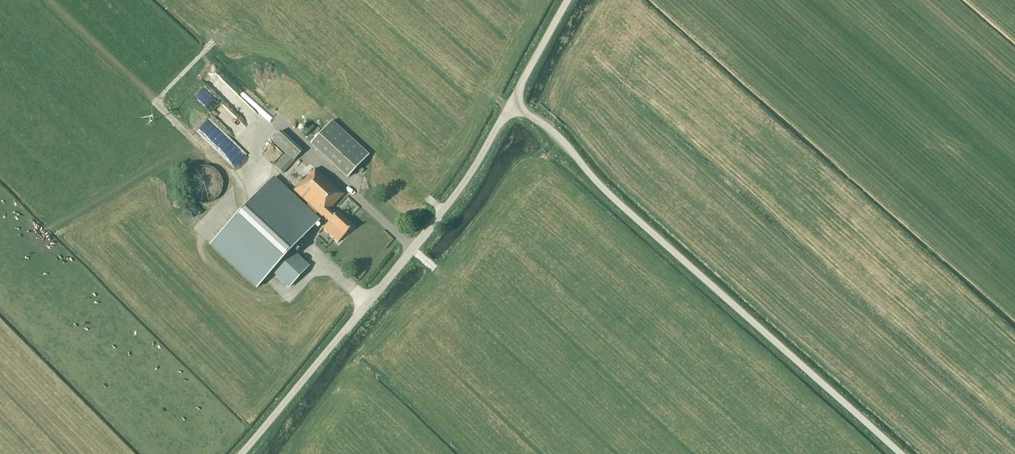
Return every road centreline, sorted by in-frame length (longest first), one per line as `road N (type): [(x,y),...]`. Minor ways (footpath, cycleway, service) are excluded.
road 1 (unclassified): [(900,453),(593,179),(553,129),(512,108)]
road 2 (unclassified): [(240,453),(390,278),(512,108)]
road 3 (unclassified): [(512,108),(566,0)]

